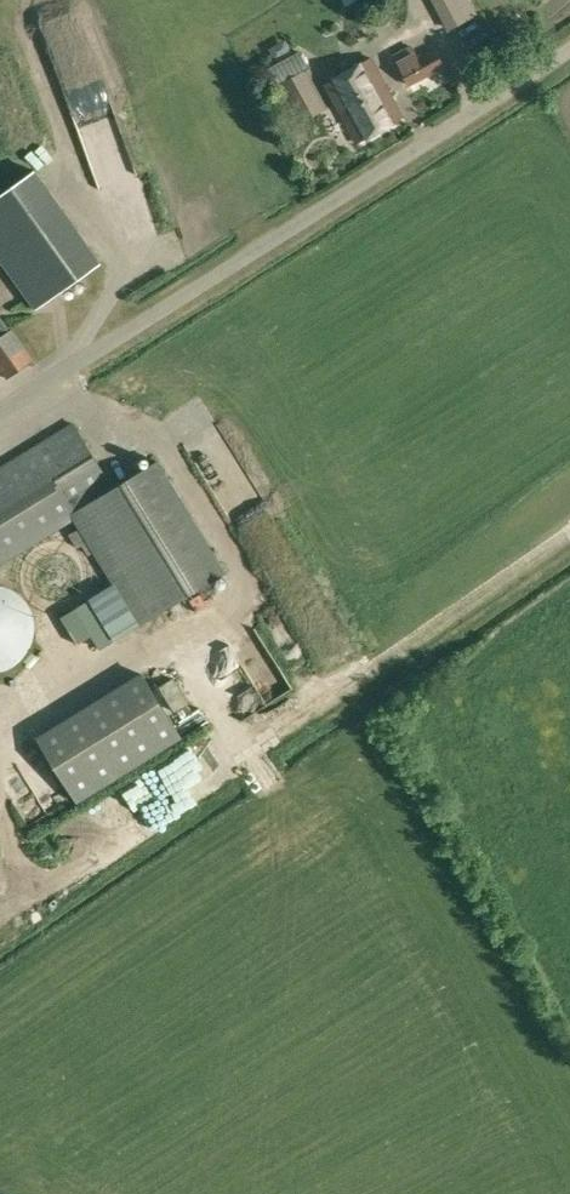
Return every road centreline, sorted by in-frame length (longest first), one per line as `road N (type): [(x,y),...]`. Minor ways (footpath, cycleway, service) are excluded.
road 1 (unclassified): [(0,399),(569,46)]

